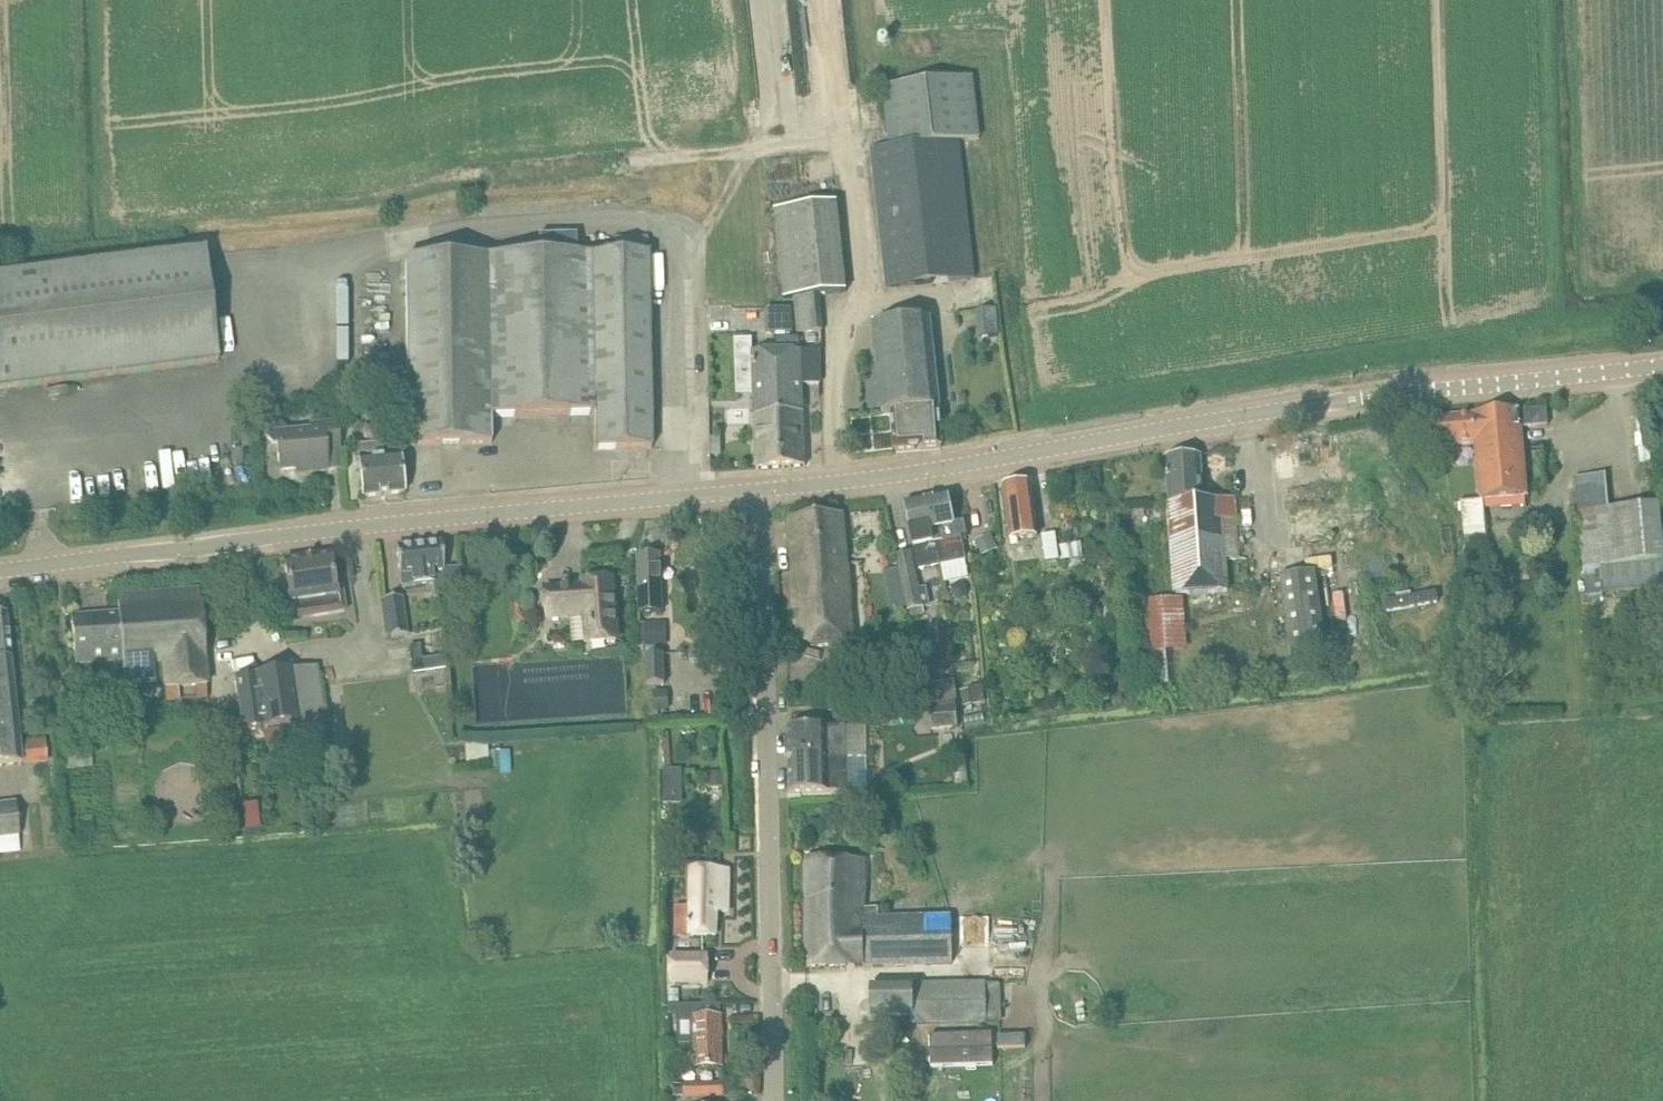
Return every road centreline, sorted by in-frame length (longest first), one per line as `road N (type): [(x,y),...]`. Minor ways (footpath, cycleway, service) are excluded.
road 1 (tertiary): [(758,489),(992,460),(1362,397),(1662,363)]
road 2 (tertiary): [(0,571),(302,531),(758,489)]
road 3 (unclassified): [(775,1100),(758,489)]

